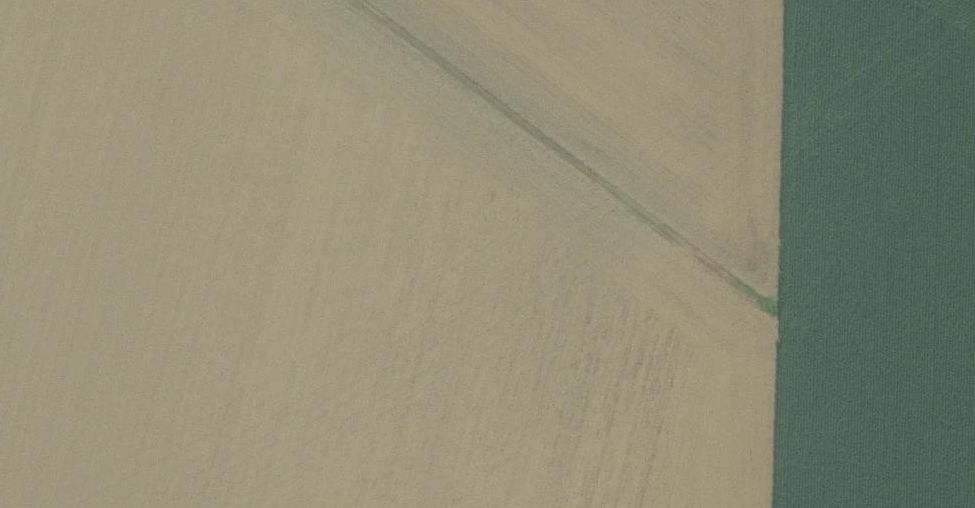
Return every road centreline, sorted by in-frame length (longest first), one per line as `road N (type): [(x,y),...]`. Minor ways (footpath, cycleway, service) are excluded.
road 1 (track): [(352,0),(790,312)]

